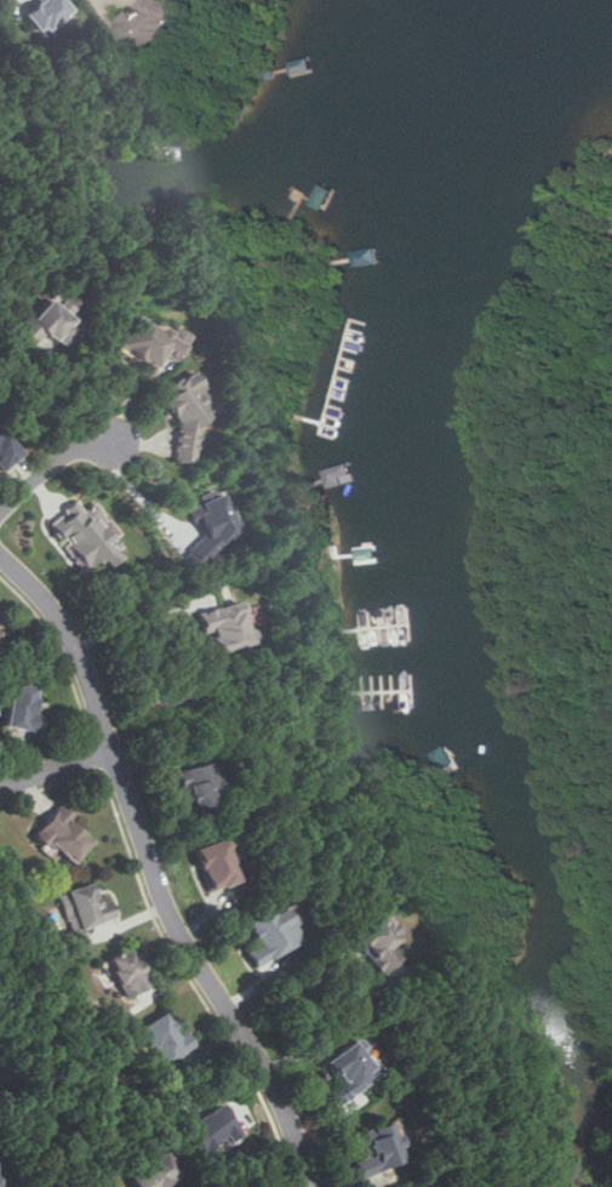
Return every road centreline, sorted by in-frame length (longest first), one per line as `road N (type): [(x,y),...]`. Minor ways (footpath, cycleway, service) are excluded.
road 1 (residential): [(320,1186),(263,1061),(175,921),(73,638),(41,590),(0,553)]
road 2 (residential): [(0,517),(64,460),(121,444)]
road 3 (residential): [(115,753),(0,789)]

